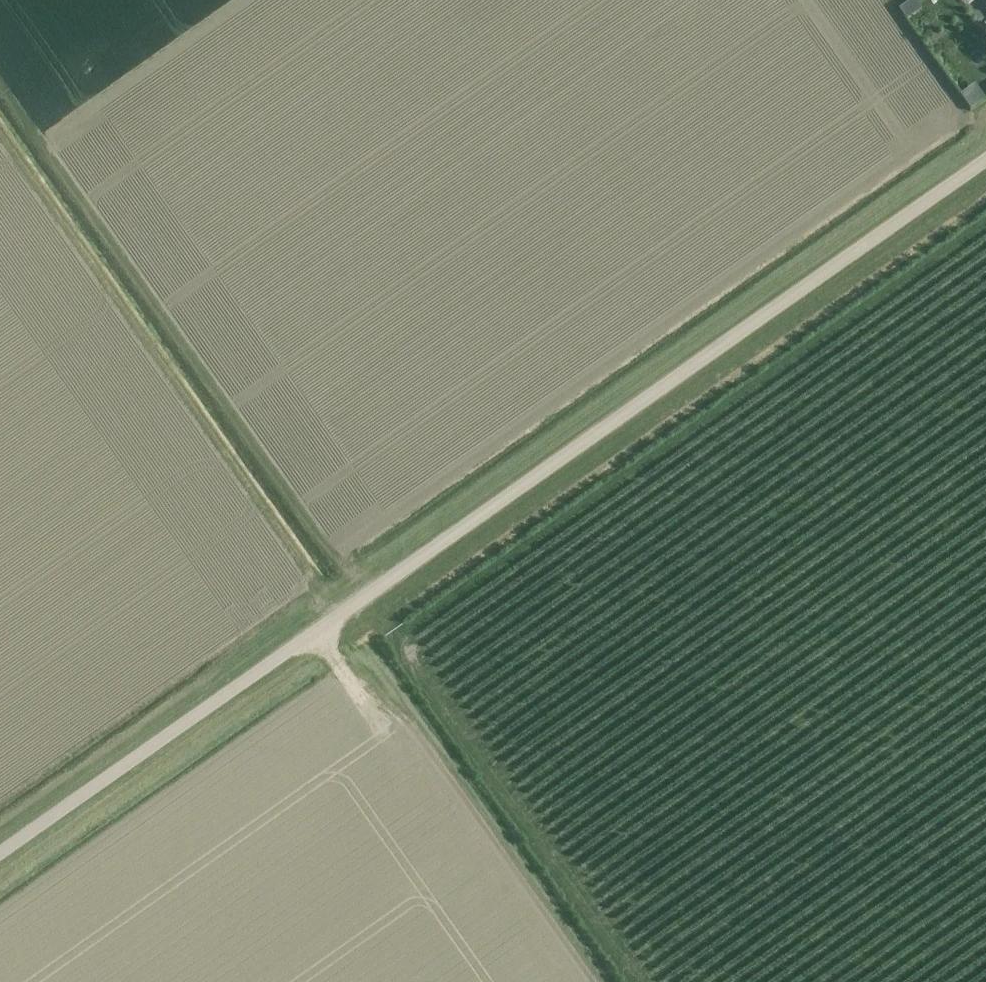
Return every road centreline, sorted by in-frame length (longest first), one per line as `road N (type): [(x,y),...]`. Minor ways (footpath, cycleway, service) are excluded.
road 1 (unclassified): [(985,150),(0,837)]

